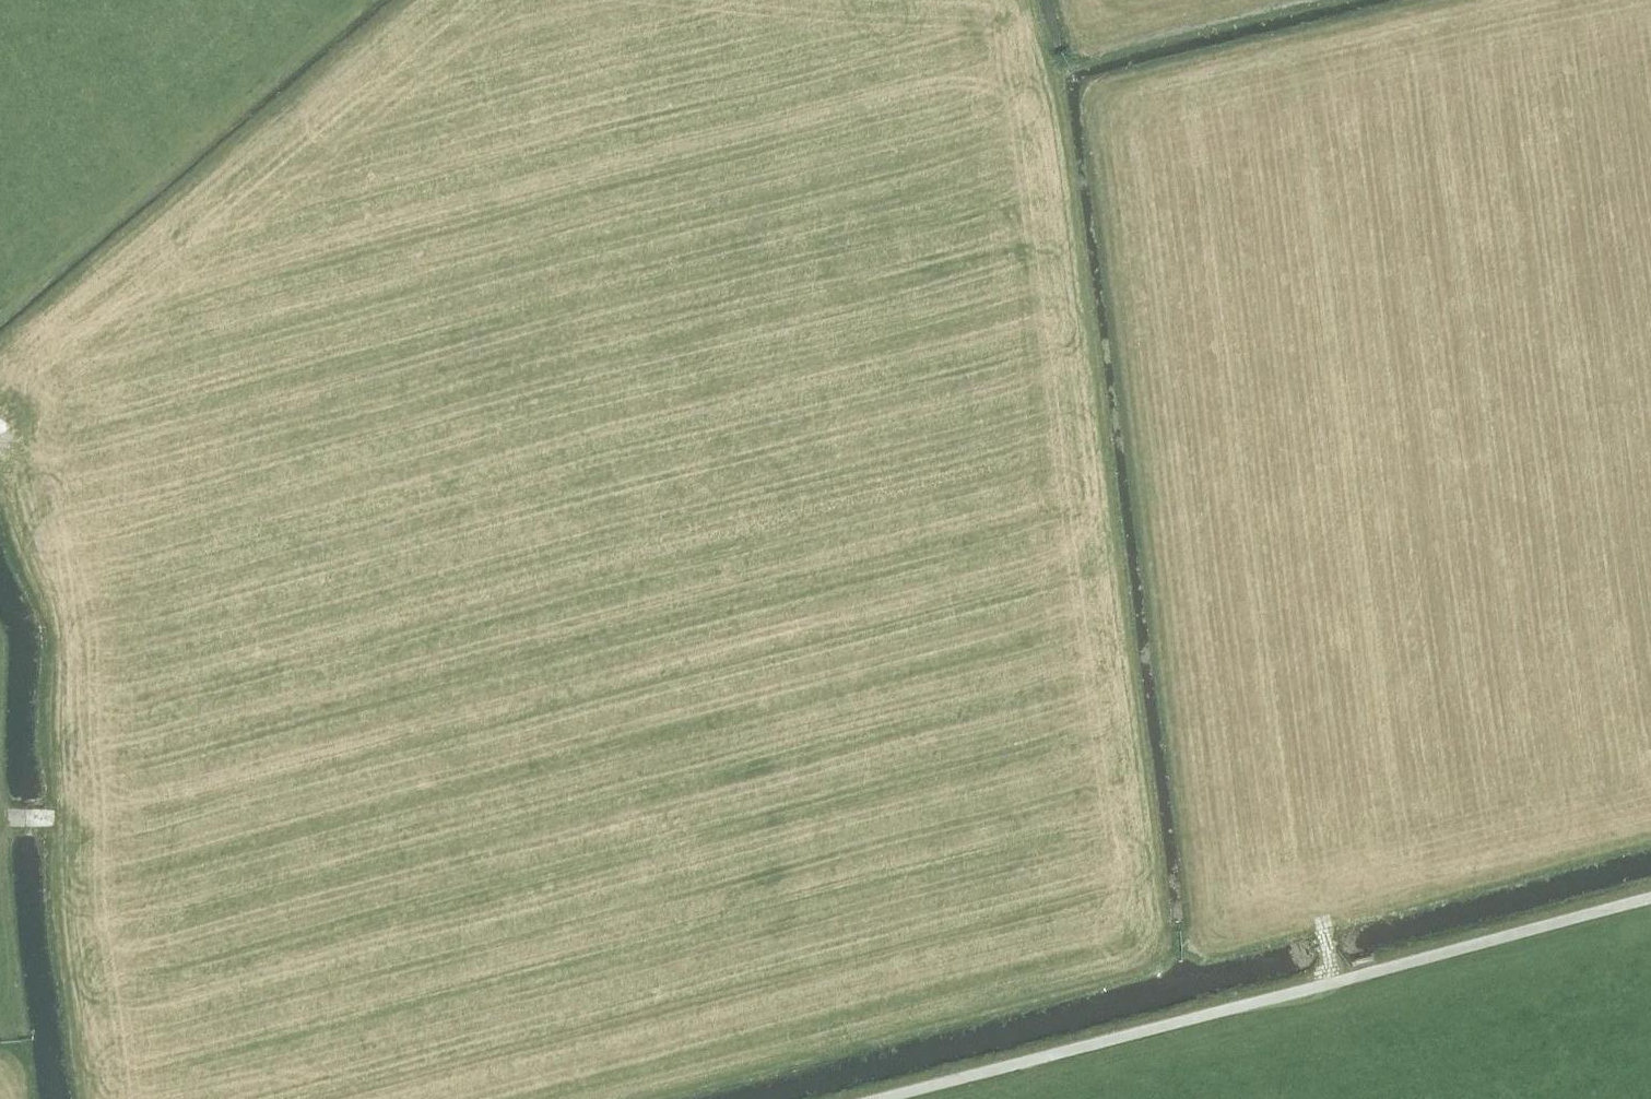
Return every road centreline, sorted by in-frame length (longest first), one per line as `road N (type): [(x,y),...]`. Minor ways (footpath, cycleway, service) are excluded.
road 1 (track): [(1650,899),(873,1098)]

